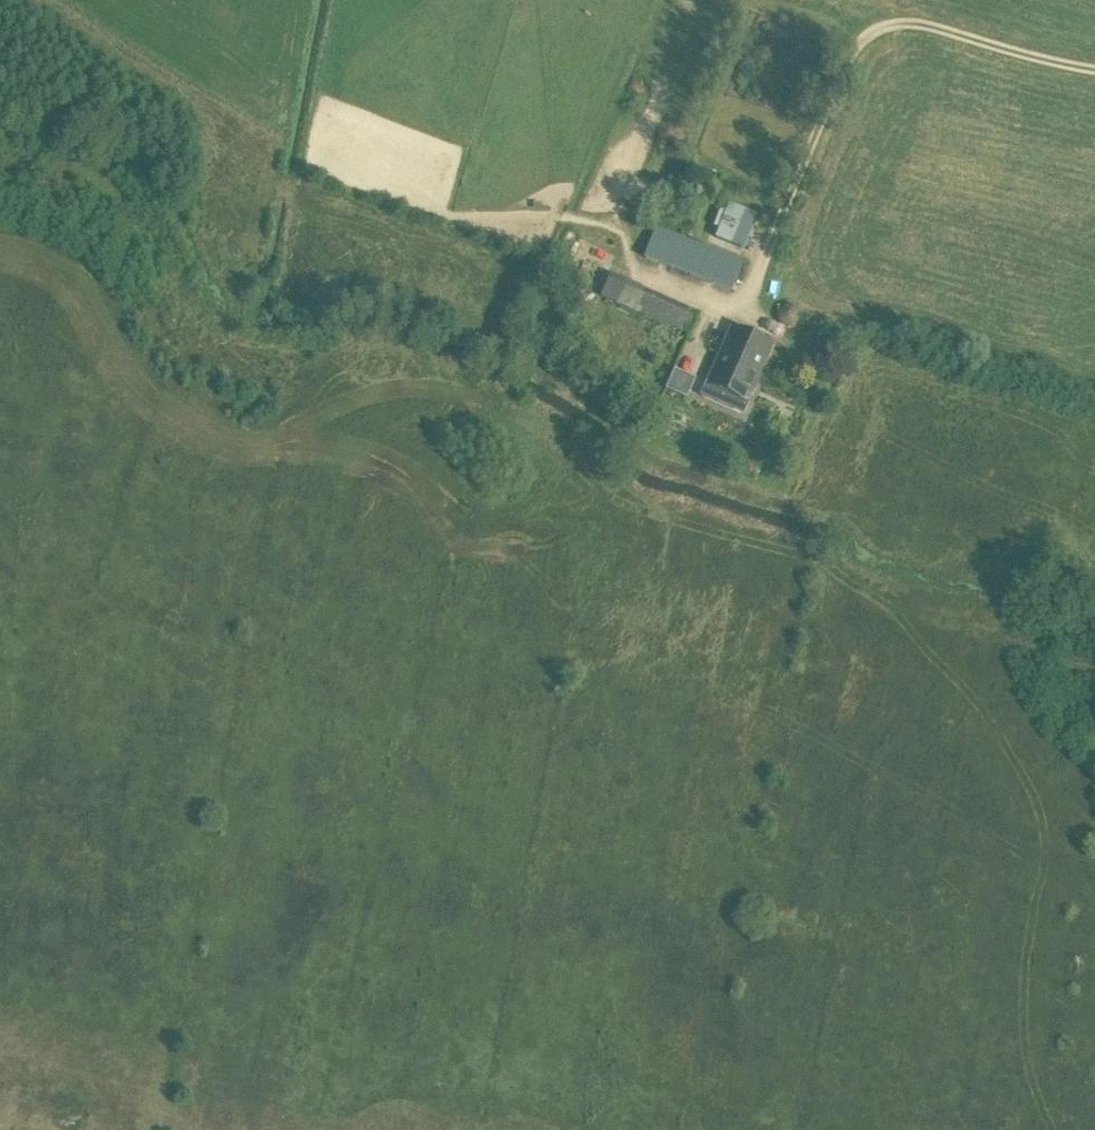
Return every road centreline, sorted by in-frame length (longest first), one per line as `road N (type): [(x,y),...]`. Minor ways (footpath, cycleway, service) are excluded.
road 1 (track): [(744,309),(857,44),(896,21),(1094,71)]

